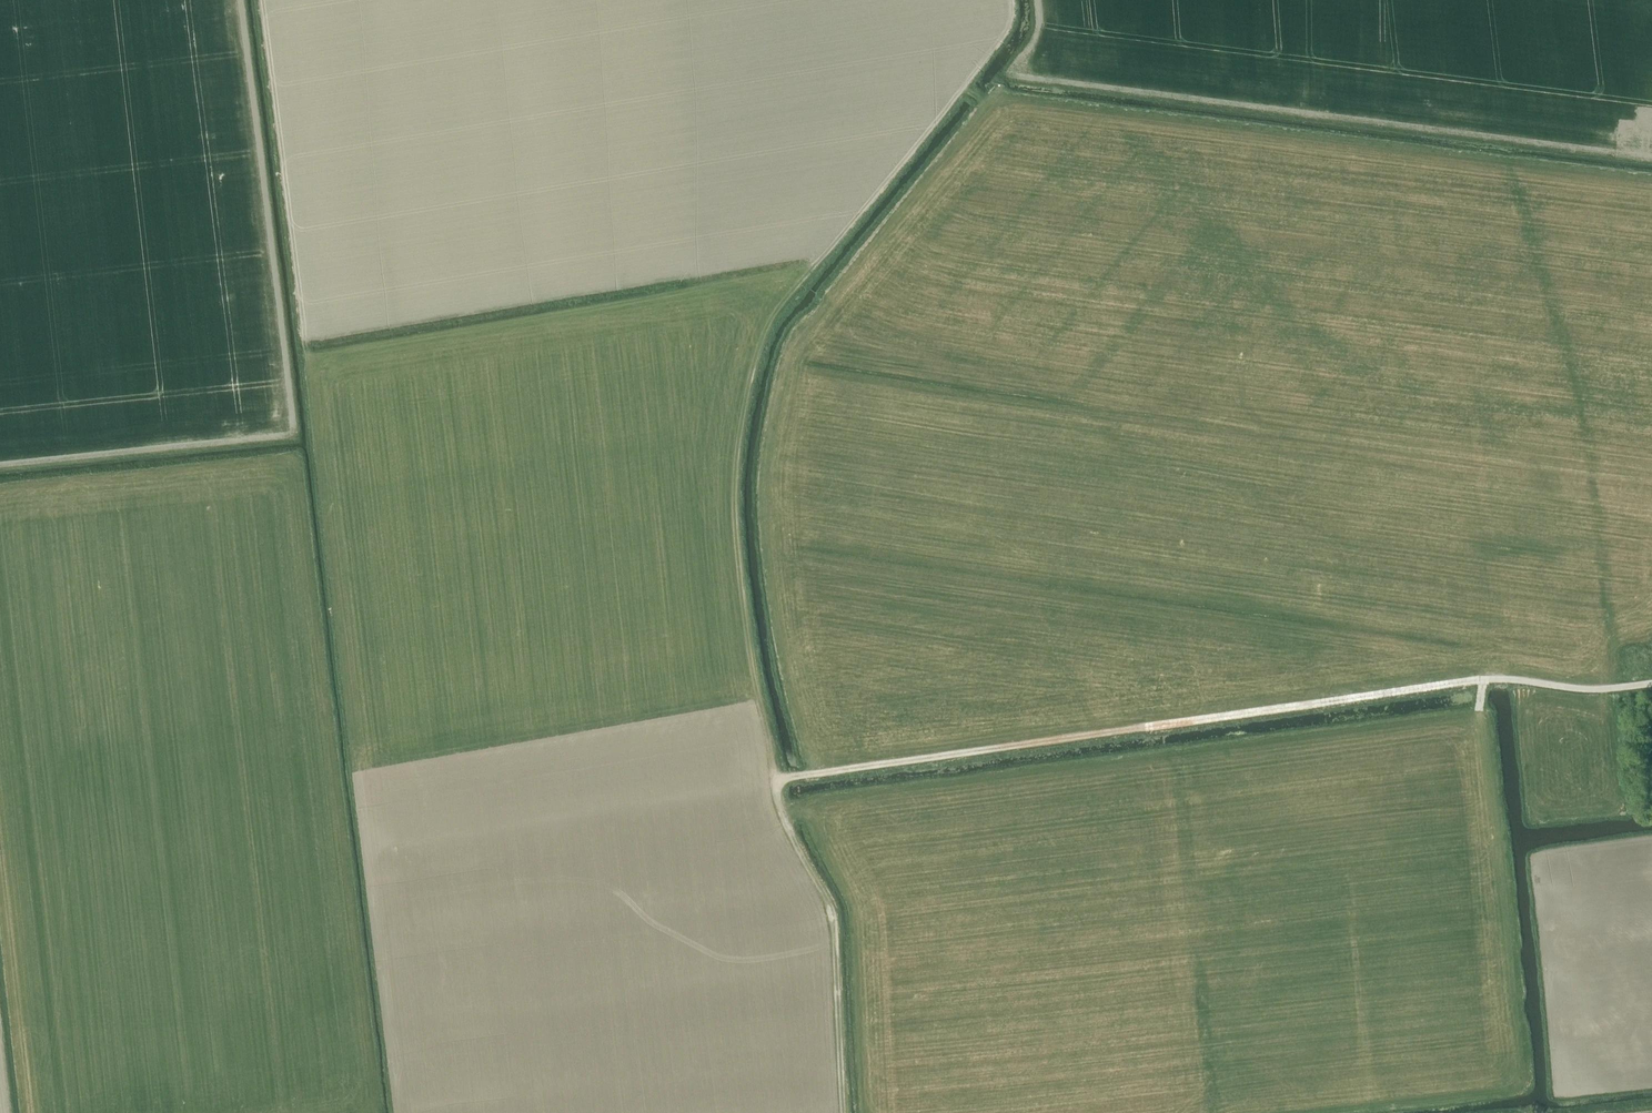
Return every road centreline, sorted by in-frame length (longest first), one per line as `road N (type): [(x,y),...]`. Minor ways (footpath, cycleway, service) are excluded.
road 1 (track): [(1651,683),(1593,690),(1485,679),(779,781),(777,800),(831,919),(845,1112)]

